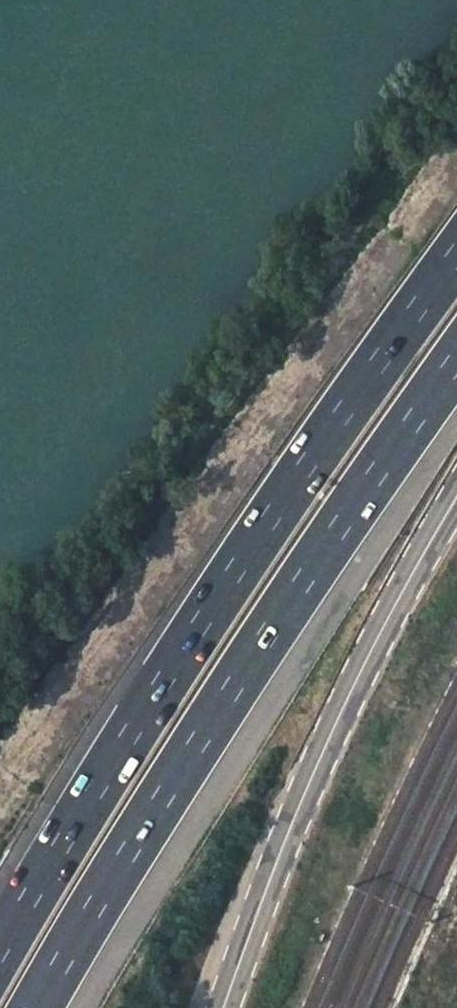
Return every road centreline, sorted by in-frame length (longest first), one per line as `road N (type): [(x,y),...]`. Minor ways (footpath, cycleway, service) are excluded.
road 1 (motorway): [(456,255),(269,520),(0,948)]
road 2 (motorway): [(37,1007),(274,627),(456,362)]
road 3 (secondary): [(227,1007),(289,830),(389,618),(456,500)]

